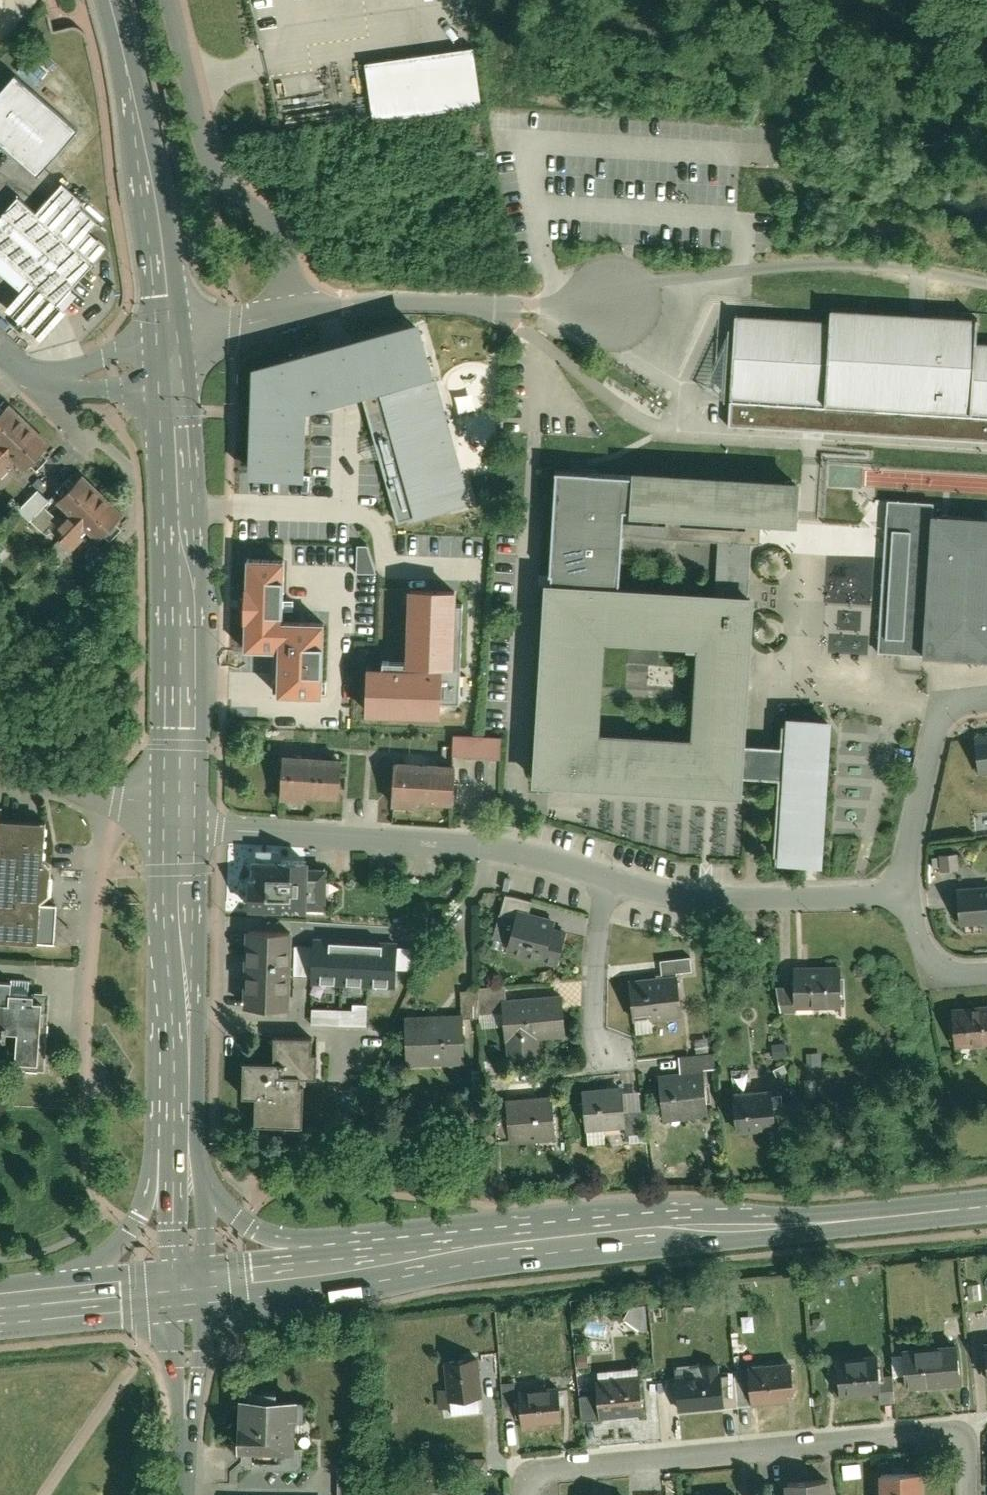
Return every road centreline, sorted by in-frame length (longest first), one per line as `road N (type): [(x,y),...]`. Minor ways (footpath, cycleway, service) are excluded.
road 1 (primary): [(986,1209),(439,1259)]
road 2 (residential): [(524,1494),(524,1473),(963,1430),(965,1494)]
road 3 (primary): [(180,818),(183,631),(170,362)]
road 4 (residential): [(180,818),(508,853),(601,882)]
road 5 (unclassified): [(606,293),(823,264),(986,287)]
road 6 (primary): [(170,362),(145,165),(106,0)]
road 7 (primary): [(439,1259),(285,1243),(242,1223),(216,1202),(198,1168),(174,1085)]
road 8 (residential): [(295,316),(284,251),(219,176),(201,137),(170,0)]
road 9 (residential): [(295,316),(342,307),(497,308),(606,293)]
road 10 (residential): [(601,882),(743,905),(903,896)]
road 11 (primary): [(174,1085),(155,1182),(135,1228),(82,1283),(22,1311)]
road 12 (primary): [(174,1085),(180,818)]
road 13 (primary): [(439,1259),(186,1293)]
road 14 (primary): [(186,1293),(174,1085)]
road 15 (tertiary): [(183,1494),(186,1293)]
road 16 (residential): [(180,818),(115,803),(0,757)]
road 17 (residential): [(0,346),(25,368),(54,377),(170,362)]
road 18 (residential): [(610,1058),(601,1028),(601,882)]
road 19 (residential): [(936,722),(903,896)]
road 20 (secondary): [(186,1293),(22,1311)]
road 21 (residential): [(170,362),(295,316)]
road 22 (residential): [(903,896),(931,959),(958,979),(986,977)]

